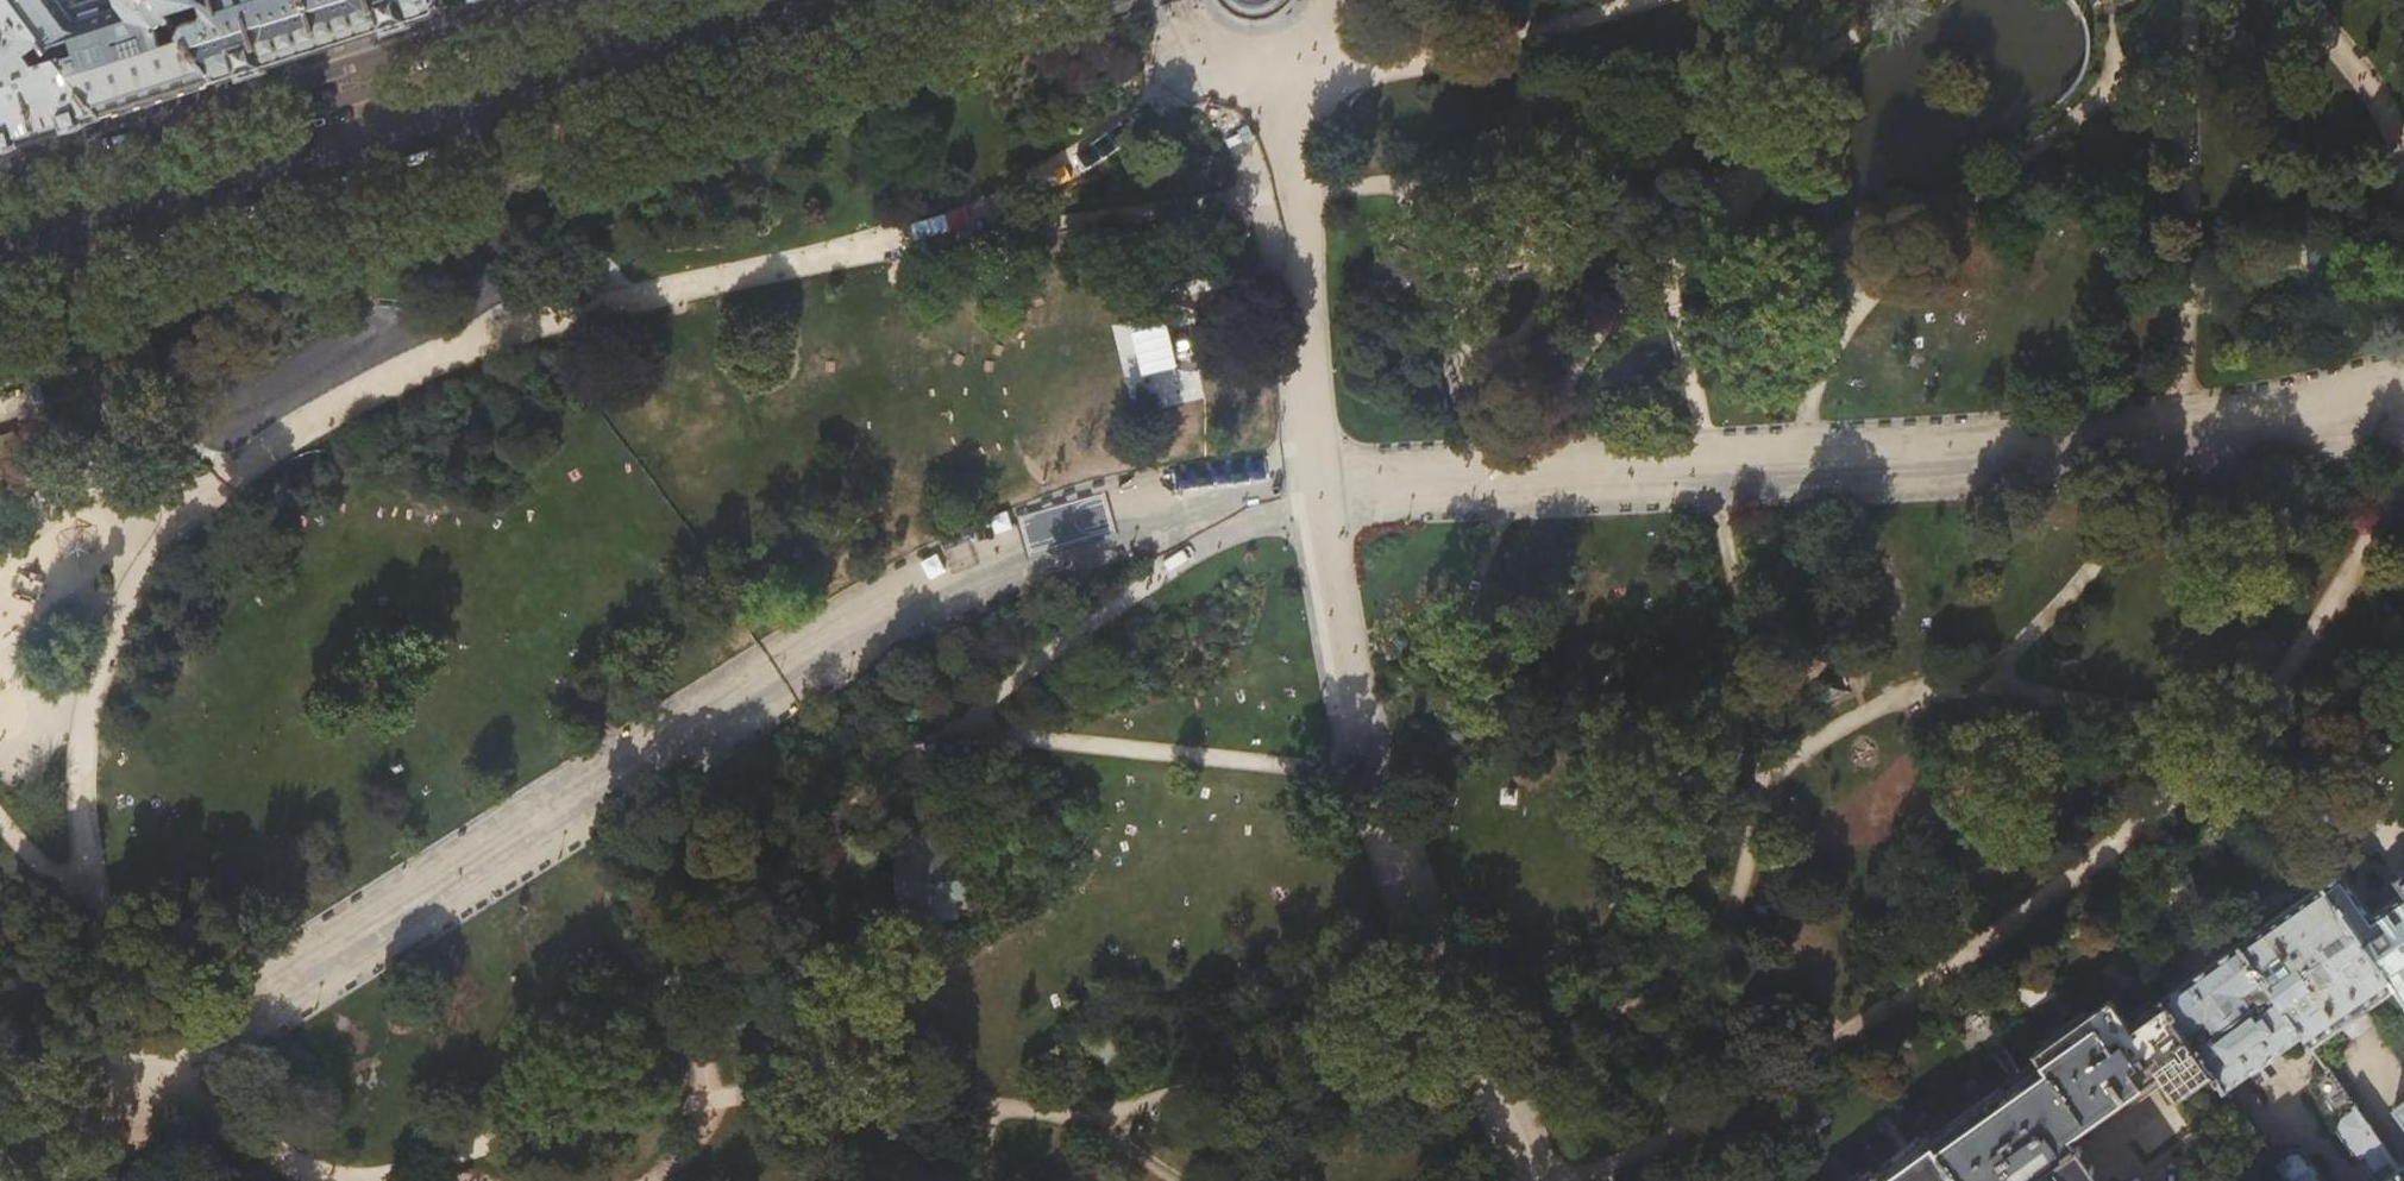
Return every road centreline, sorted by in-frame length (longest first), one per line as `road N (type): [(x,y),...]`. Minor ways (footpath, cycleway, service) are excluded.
road 1 (primary): [(0,256),(801,0)]

